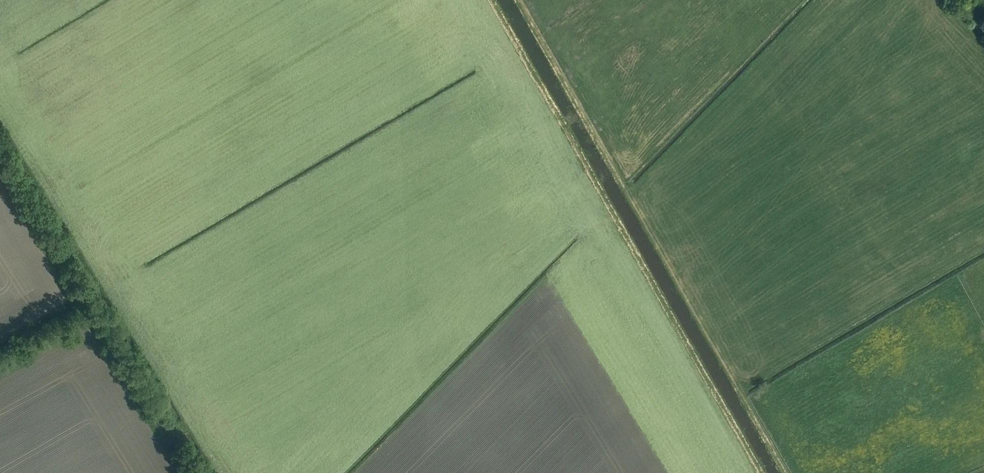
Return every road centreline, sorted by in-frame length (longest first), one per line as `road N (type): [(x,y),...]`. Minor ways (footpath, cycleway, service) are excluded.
road 1 (track): [(785,472),(518,0)]

